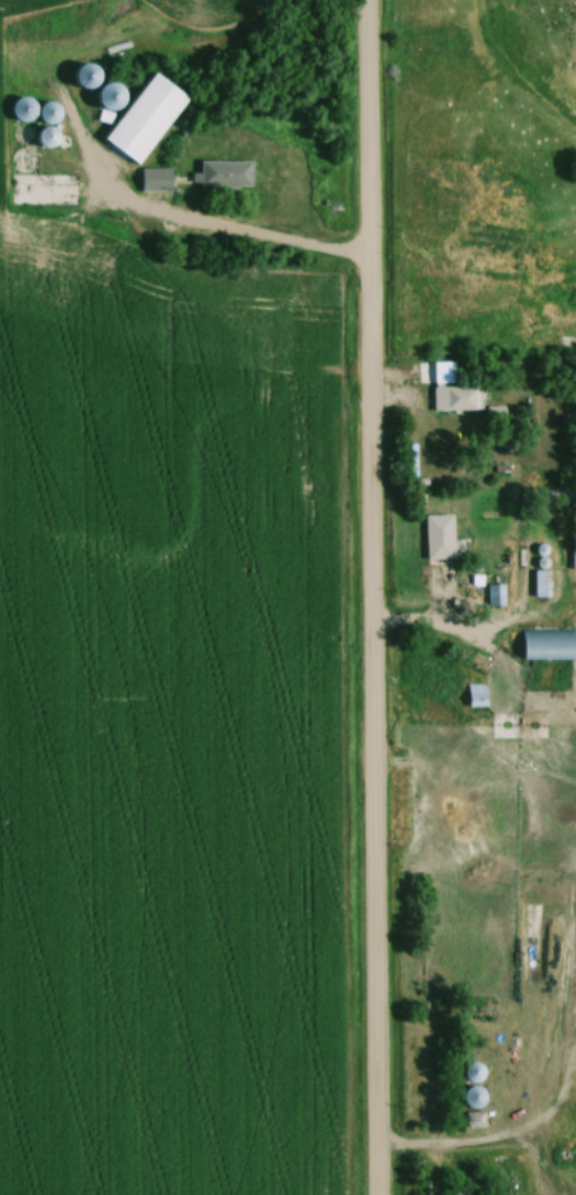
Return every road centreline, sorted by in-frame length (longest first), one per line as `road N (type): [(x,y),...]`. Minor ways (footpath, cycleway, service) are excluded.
road 1 (residential): [(370,1194),(360,0)]

